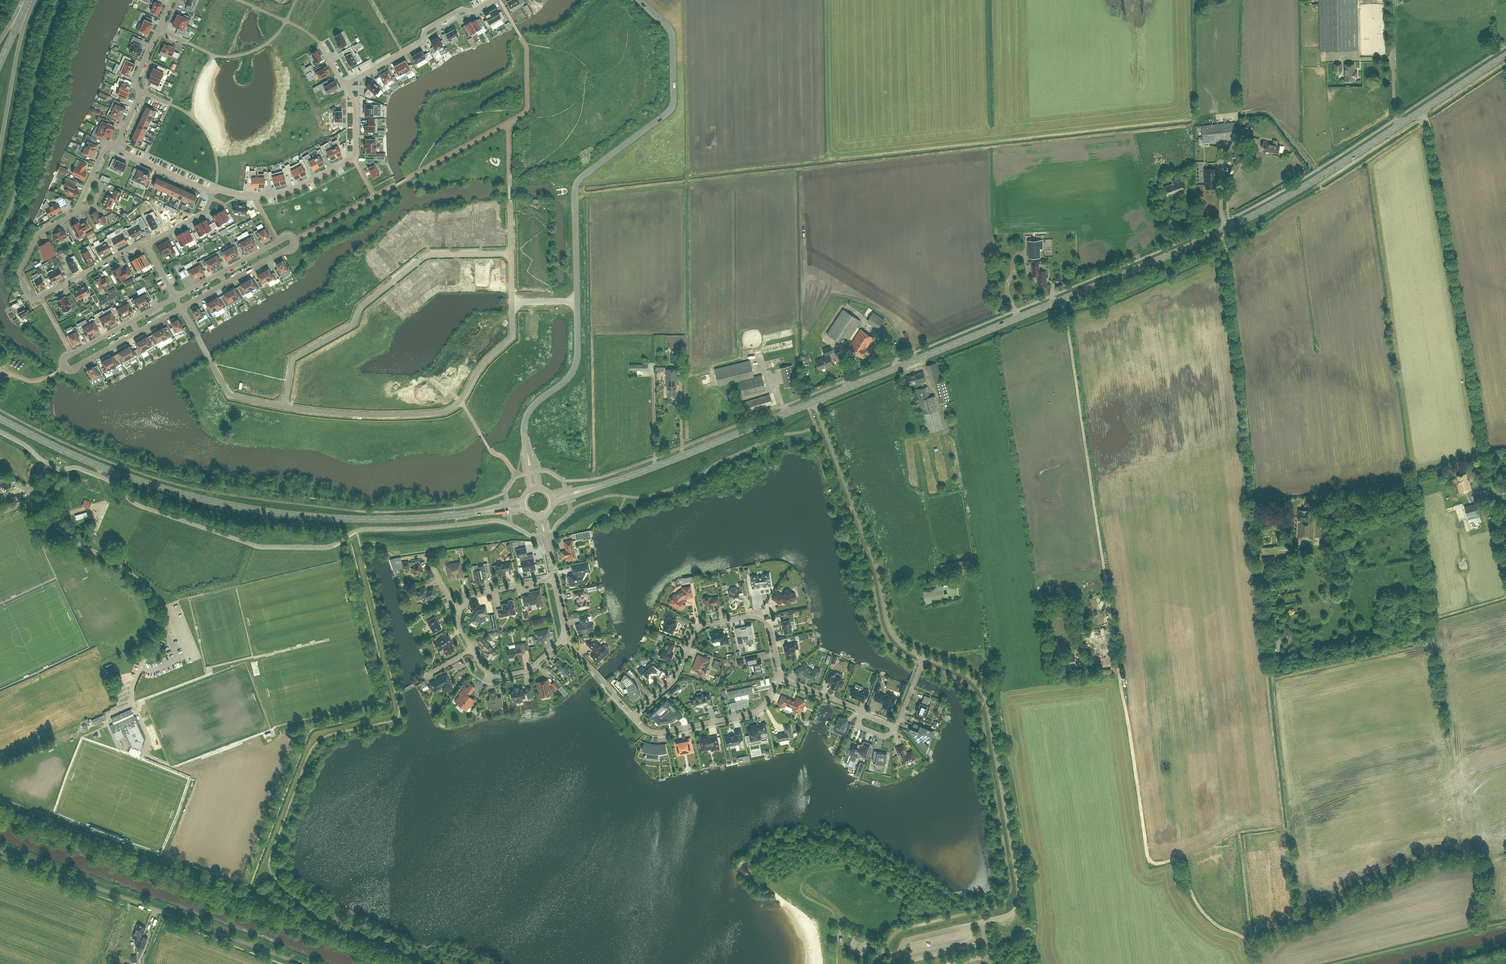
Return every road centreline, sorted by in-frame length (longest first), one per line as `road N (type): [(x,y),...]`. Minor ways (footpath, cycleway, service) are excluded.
road 1 (track): [(1260,963),(1248,941),(1198,906),(1182,861),(1147,858),(1061,299)]
road 2 (secondary): [(814,401),(1199,241),(1399,126)]
road 3 (secondary): [(494,510),(361,519),(224,503),(124,475),(0,418)]
road 4 (unclassified): [(640,0),(673,34),(674,102),(576,183),(577,301)]
road 5 (unclassified): [(981,924),(1011,913),(1020,895),(988,702),(966,674),(924,657)]
road 6 (unclassified): [(303,963),(0,851)]
road 7 (residential): [(510,253),(427,254),(361,306),(352,325),(295,357),(285,406)]
road 8 (residential): [(285,406),(370,414),(449,409),(513,336),(512,302)]
road 9 (unclassified): [(924,657),(890,628),(876,565),(814,401)]
road 10 (residential): [(131,698),(143,660),(167,628),(163,609),(128,571),(78,545),(27,500)]
road 11 (track): [(1505,855),(1417,866),(1248,941)]
road 12 (residential): [(146,244),(33,301),(18,274),(37,234),(76,212)]
road 13 (secondary): [(585,490),(814,401)]
road 14 (residential): [(635,718),(673,682),(705,625),(763,619),(779,676)]
road 15 (residential): [(345,85),(355,103),(349,161),(282,193),(214,192)]
road 16 (unclassified): [(577,301),(574,368),(527,414),(528,456)]
road 17 (residential): [(345,85),(422,40),(425,30),(492,0)]
road 18 (residential): [(138,331),(73,369),(65,367),(67,355),(132,321)]
road 19 (residential): [(635,718),(661,732),(748,714),(779,676)]
road 20 (residential): [(220,274),(283,237),(294,241),(225,282)]
road 21 (primary): [(0,150),(31,0)]
road 22 (secondary): [(1399,126),(1505,55)]
road 23 (unclassified): [(1399,126),(1393,0)]

